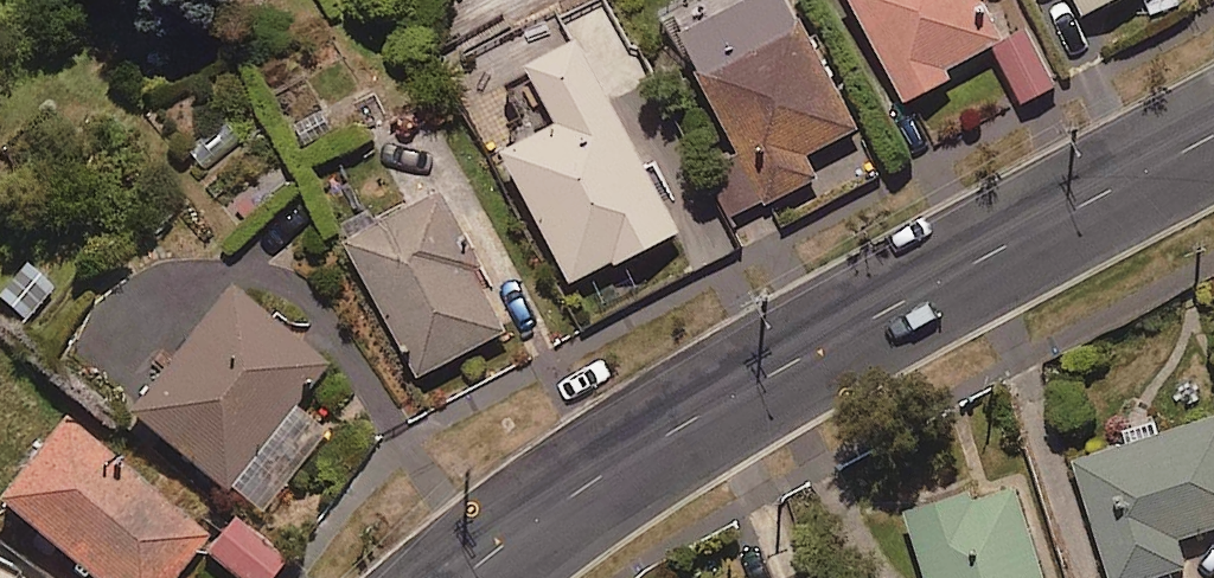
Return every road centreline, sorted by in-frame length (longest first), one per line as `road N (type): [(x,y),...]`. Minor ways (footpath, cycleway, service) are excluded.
road 1 (tertiary): [(465,577),(601,475),(797,359),(1213,137)]

